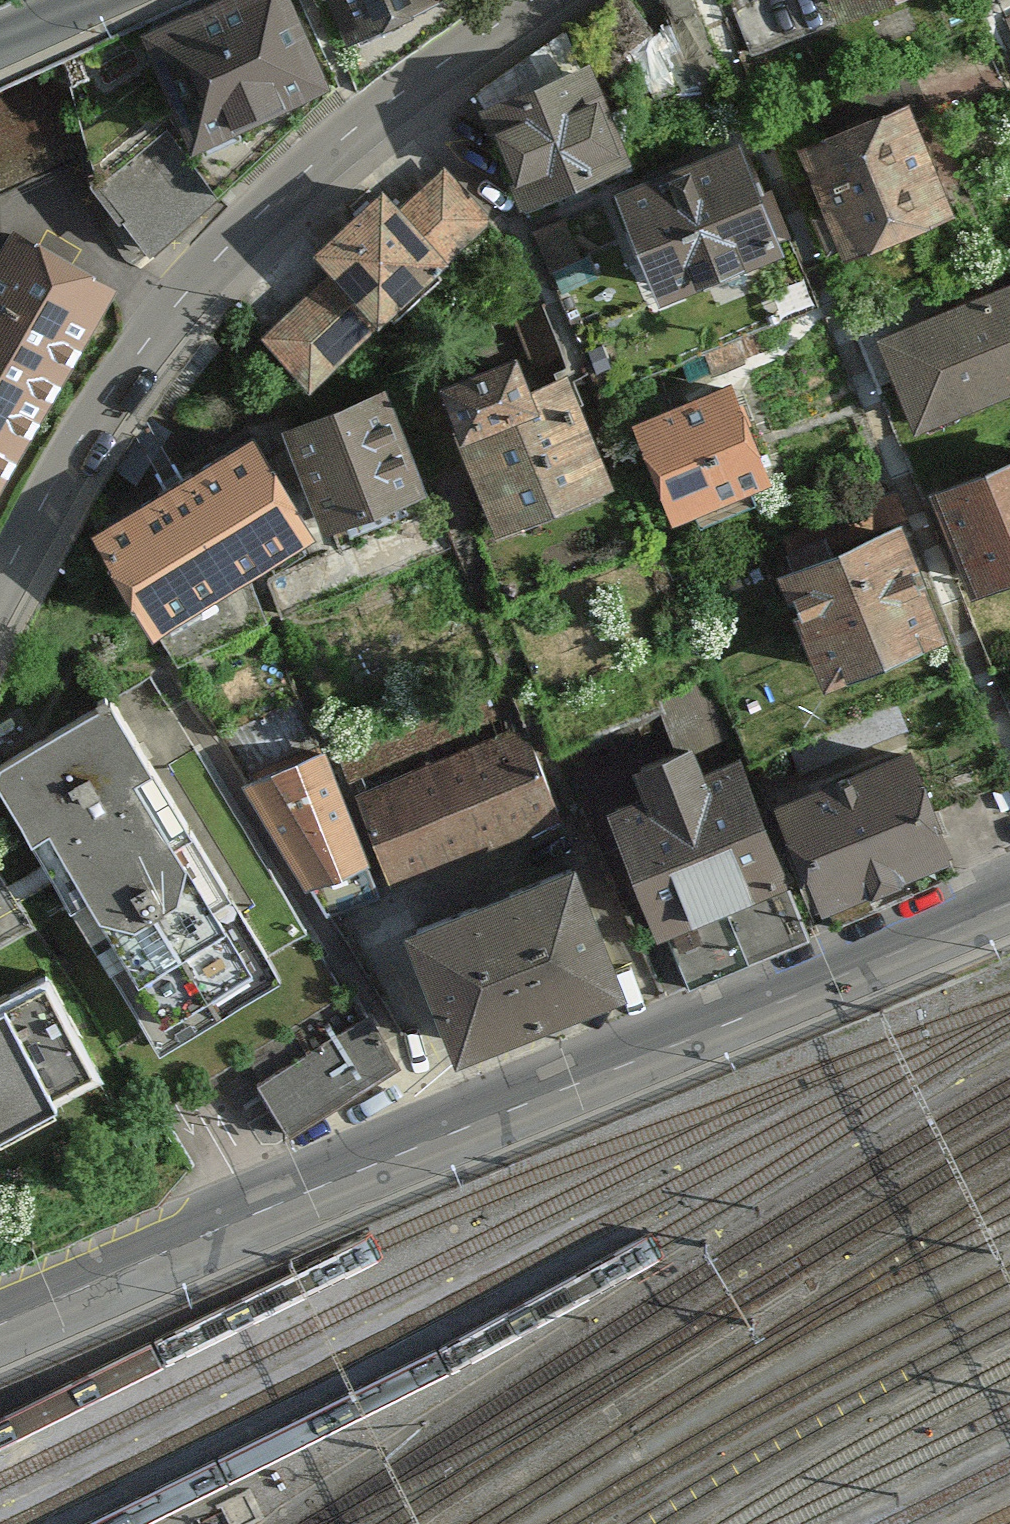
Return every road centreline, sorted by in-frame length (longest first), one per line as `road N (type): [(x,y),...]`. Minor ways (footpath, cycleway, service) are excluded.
road 1 (motorway): [(1009,915),(0,1390)]
road 2 (secondary): [(0,1323),(1009,896)]
road 3 (residential): [(532,0),(412,82),(268,207),(179,303),(66,464),(0,584)]
road 4 (motorway): [(294,1523),(773,1292),(1009,1191)]

